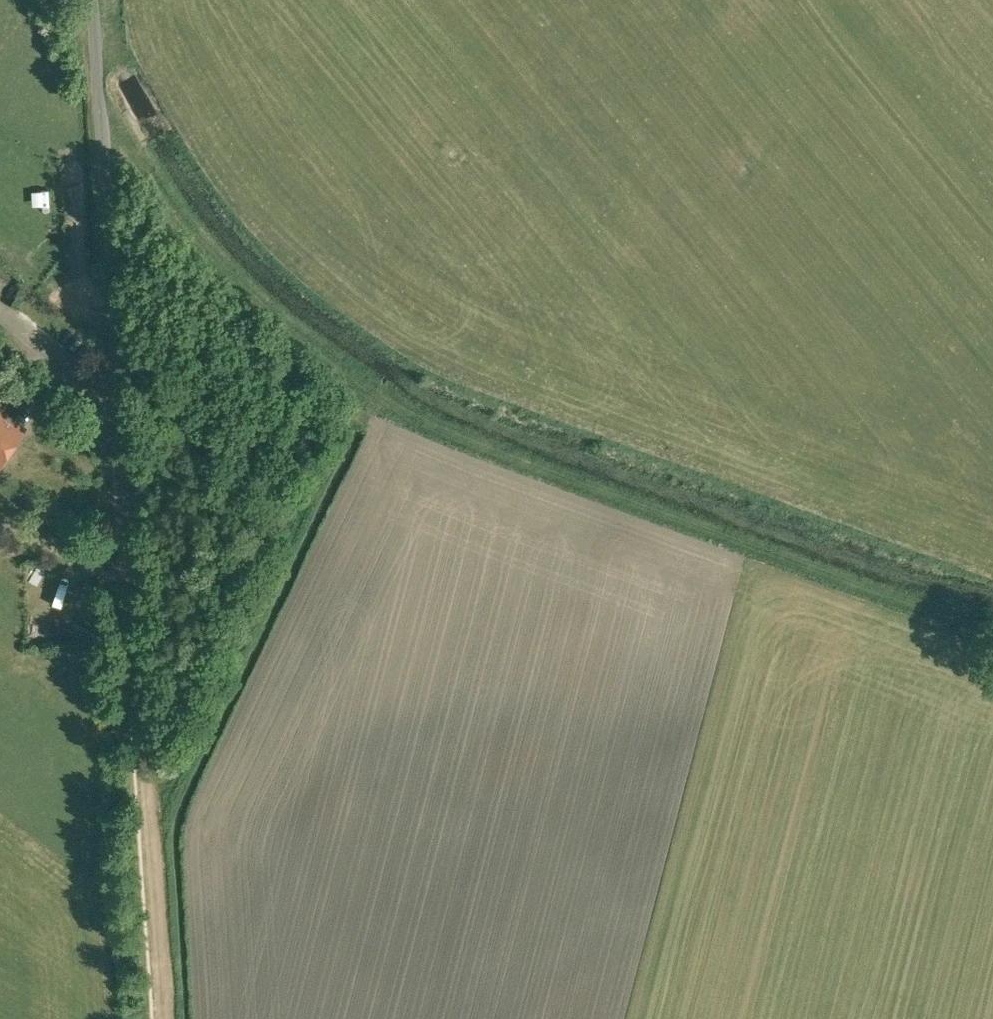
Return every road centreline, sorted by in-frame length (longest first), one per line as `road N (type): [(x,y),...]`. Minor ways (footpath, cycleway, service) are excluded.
road 1 (track): [(165,1018),(120,424)]
road 2 (unclassified): [(120,424),(91,0)]

